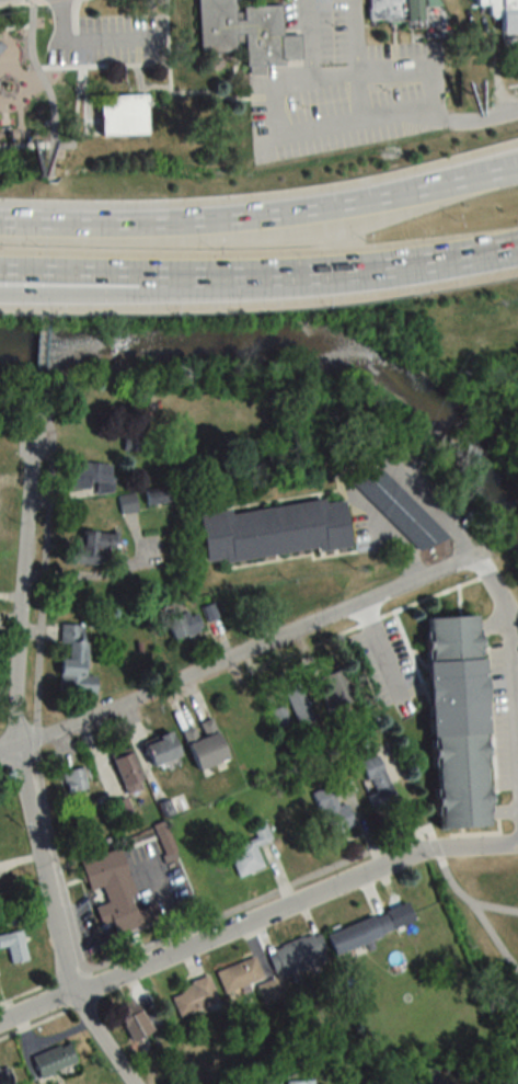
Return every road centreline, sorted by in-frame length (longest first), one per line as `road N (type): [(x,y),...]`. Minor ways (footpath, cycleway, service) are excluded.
road 1 (residential): [(130,1083),(71,997),(14,748),(33,435)]
road 2 (residential): [(0,1027),(400,862),(511,846)]
road 3 (residential): [(0,753),(476,550)]
road 4 (motorway): [(415,190),(233,218),(0,222)]
road 5 (motorway): [(135,276),(346,271),(517,245)]
road 6 (motorway): [(0,285),(135,276)]
road 7 (motorway): [(0,268),(135,276)]

